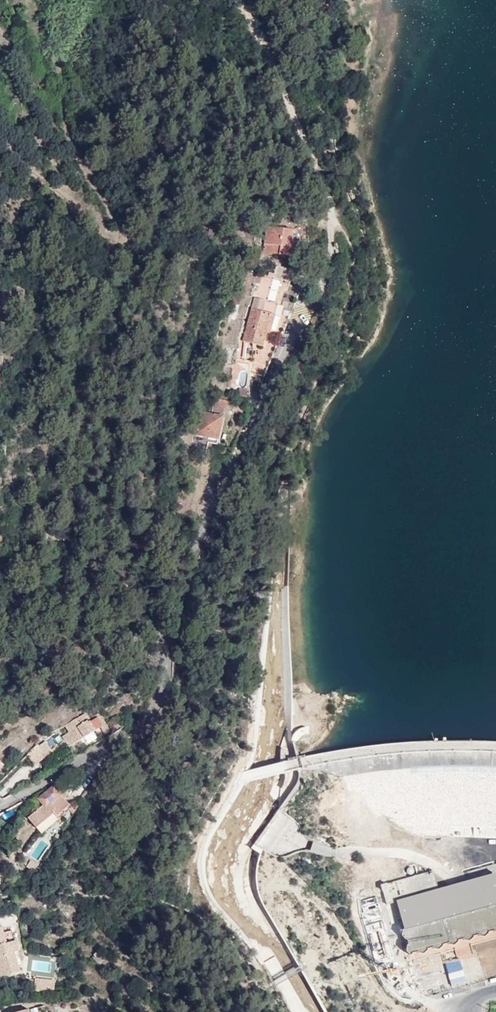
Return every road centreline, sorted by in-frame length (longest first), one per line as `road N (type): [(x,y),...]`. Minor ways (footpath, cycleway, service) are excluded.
road 1 (residential): [(0,807),(123,736),(158,703),(175,598),(302,314)]
road 2 (track): [(242,0),(328,200),(332,263),(302,314)]

